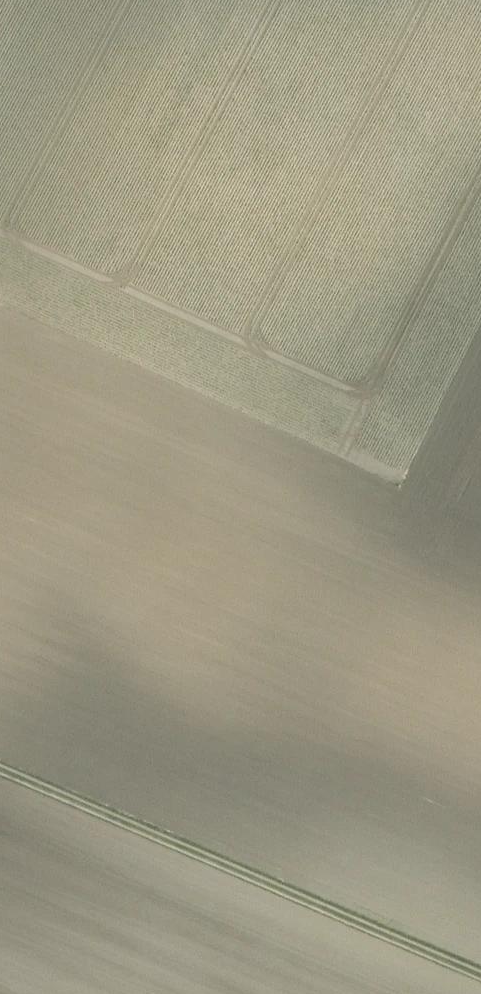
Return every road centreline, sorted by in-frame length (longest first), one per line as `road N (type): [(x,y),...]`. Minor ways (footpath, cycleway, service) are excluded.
road 1 (track): [(0,766),(480,972)]

